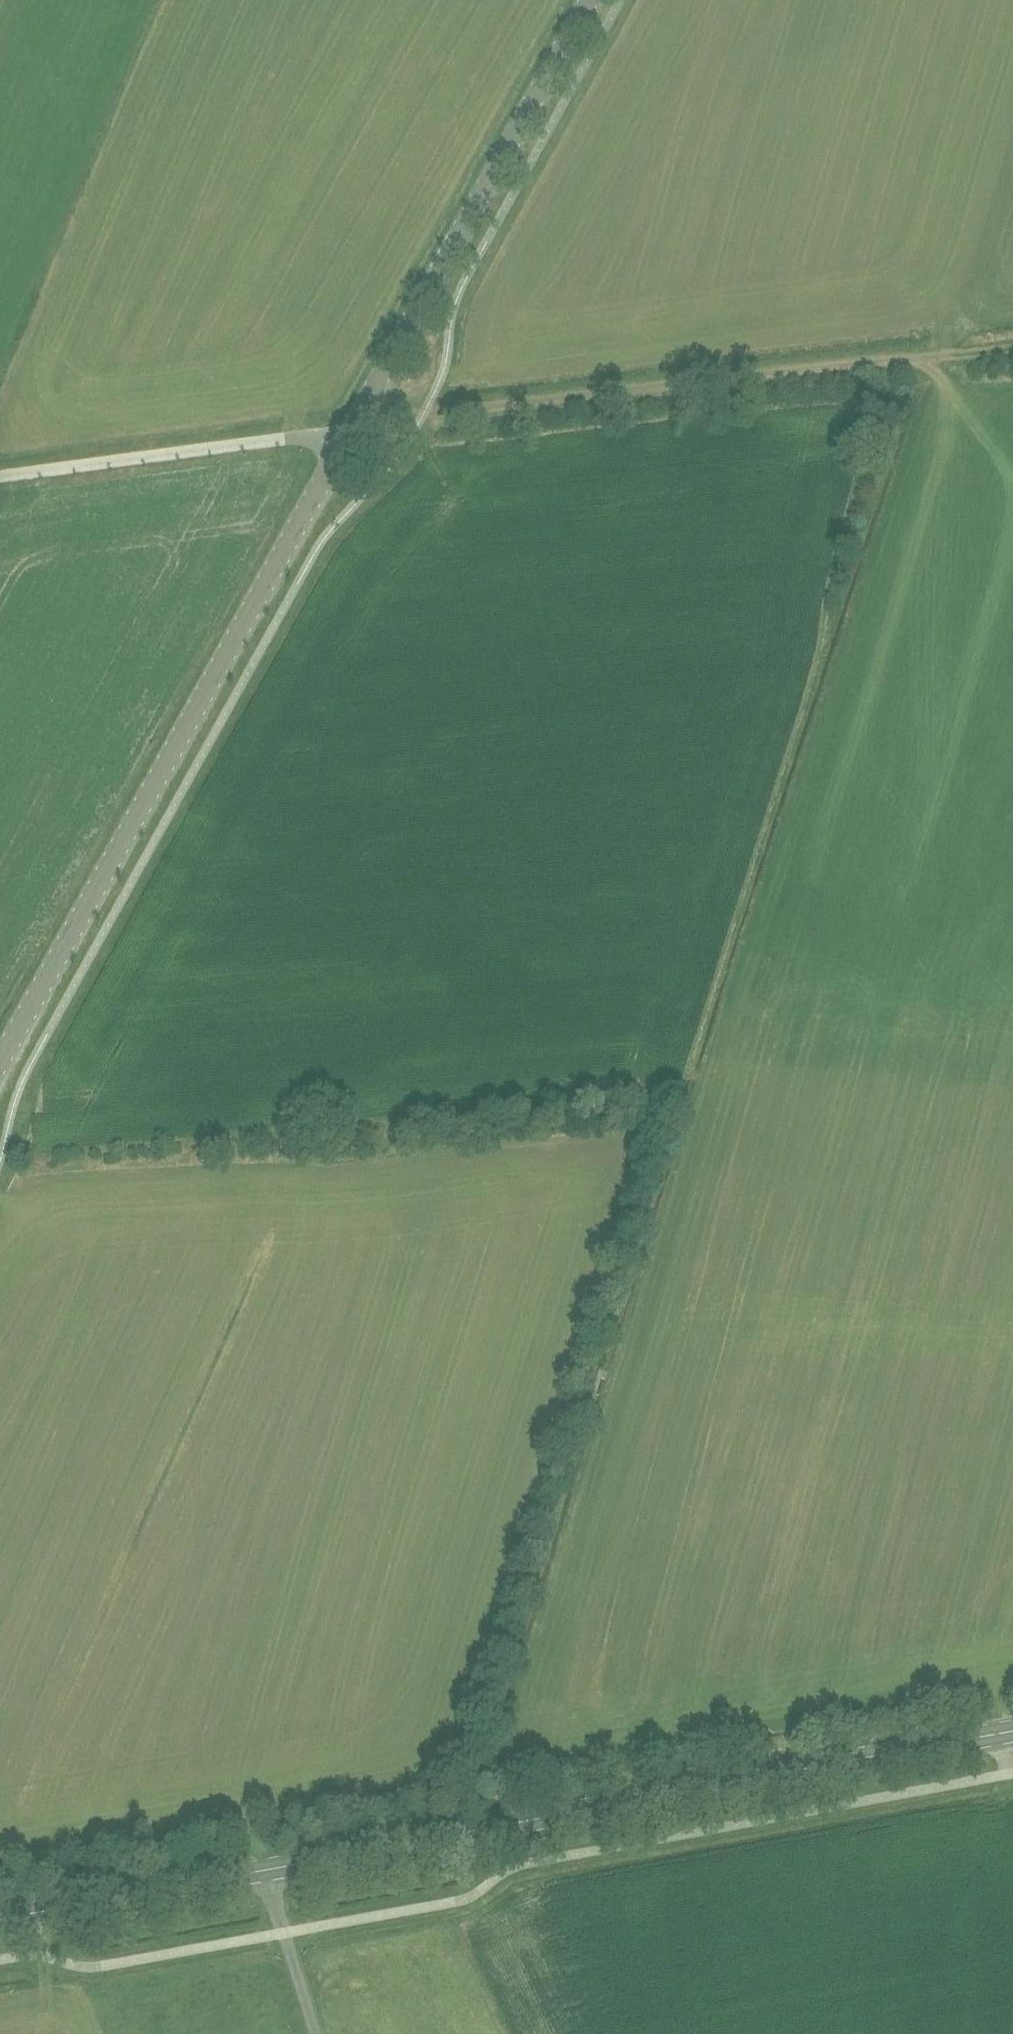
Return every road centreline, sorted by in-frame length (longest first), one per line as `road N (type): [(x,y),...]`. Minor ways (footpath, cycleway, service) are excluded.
road 1 (tertiary): [(0,1061),(586,0)]
road 2 (secondary): [(0,1919),(1012,1733)]
road 3 (track): [(1012,355),(347,430)]

